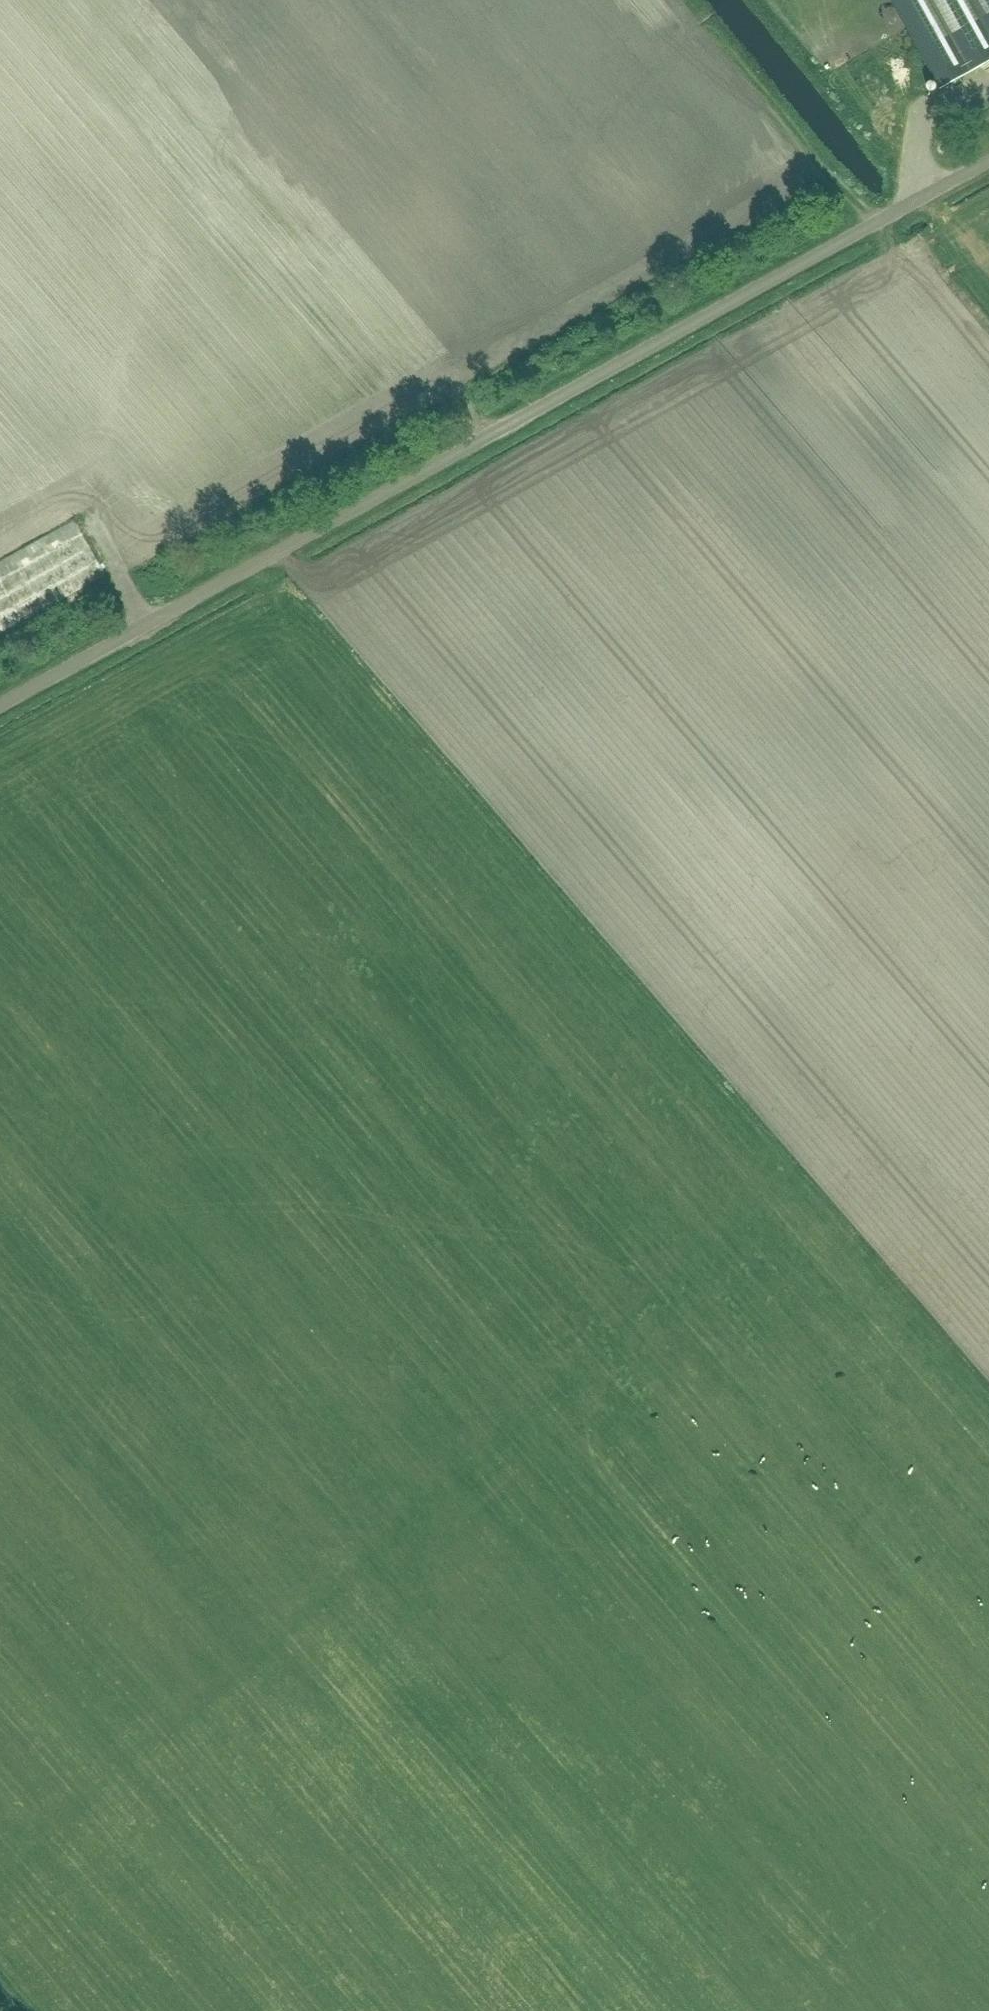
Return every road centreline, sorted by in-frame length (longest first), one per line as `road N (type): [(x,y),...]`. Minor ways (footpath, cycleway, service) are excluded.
road 1 (unclassified): [(0,703),(988,161)]

